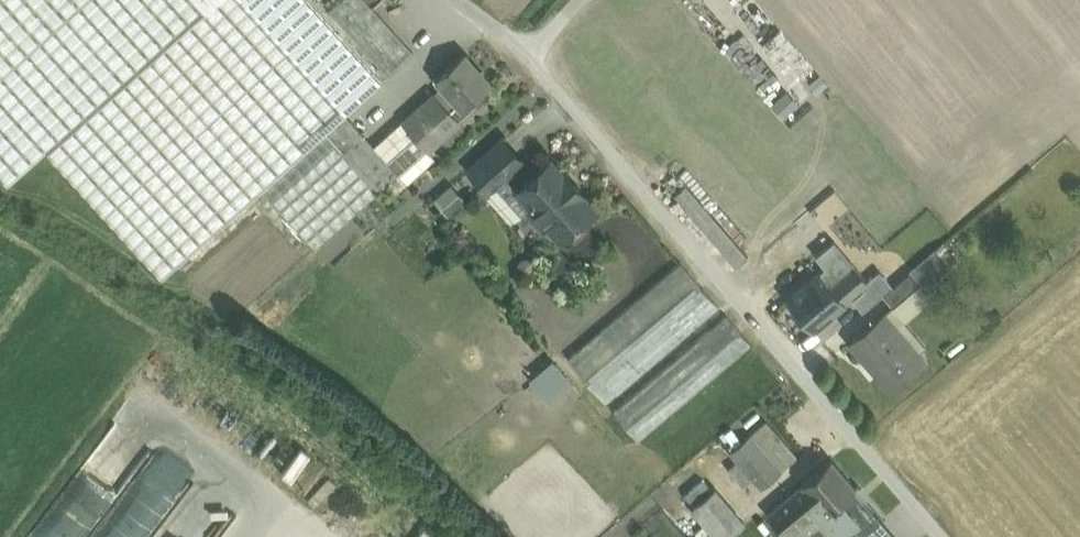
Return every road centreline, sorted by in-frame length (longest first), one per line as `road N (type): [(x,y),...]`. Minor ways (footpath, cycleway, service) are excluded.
road 1 (unclassified): [(934,536),(532,57)]

